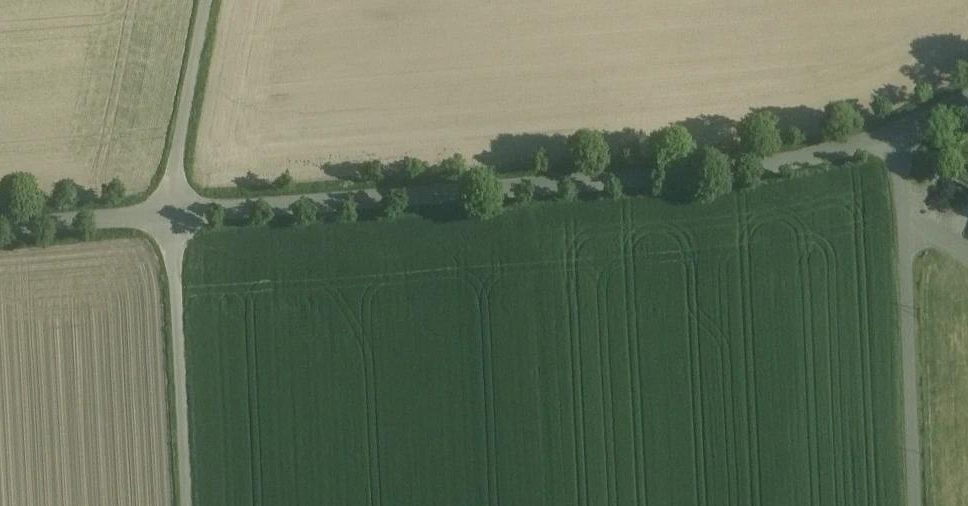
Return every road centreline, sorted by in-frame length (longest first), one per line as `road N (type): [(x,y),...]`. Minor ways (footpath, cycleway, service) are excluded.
road 1 (unclassified): [(906,122),(746,157),(170,218)]
road 2 (unclassified): [(917,505),(906,122)]
road 3 (unclassified): [(189,505),(170,218)]
road 4 (unclassified): [(170,218),(206,0)]
road 5 (unclassified): [(170,218),(0,231)]

